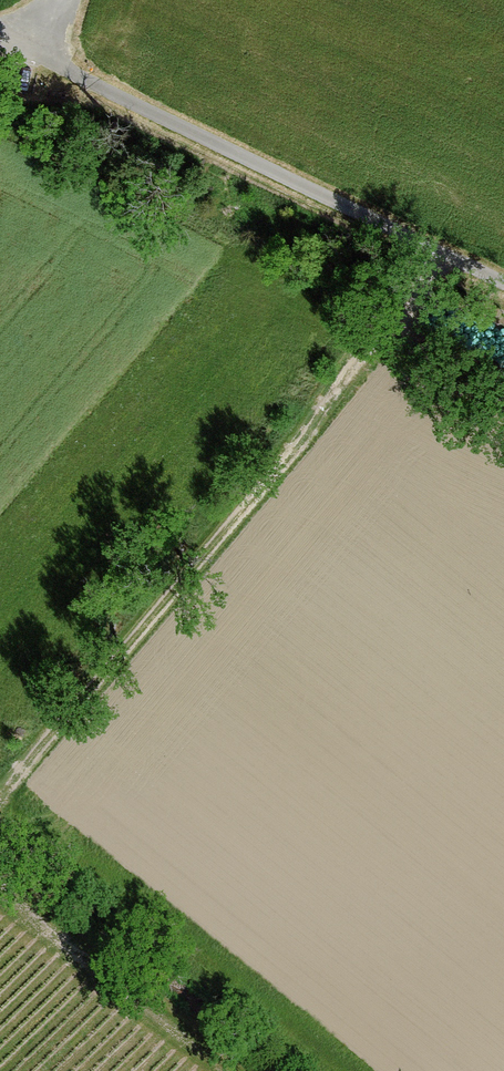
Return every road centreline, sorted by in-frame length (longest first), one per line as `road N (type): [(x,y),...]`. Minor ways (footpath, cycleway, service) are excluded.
road 1 (track): [(433,250),(421,280),(370,344),(0,788)]
road 2 (track): [(42,56),(503,284)]
road 3 (track): [(0,800),(328,1070)]
road 4 (track): [(246,1070),(0,854)]

